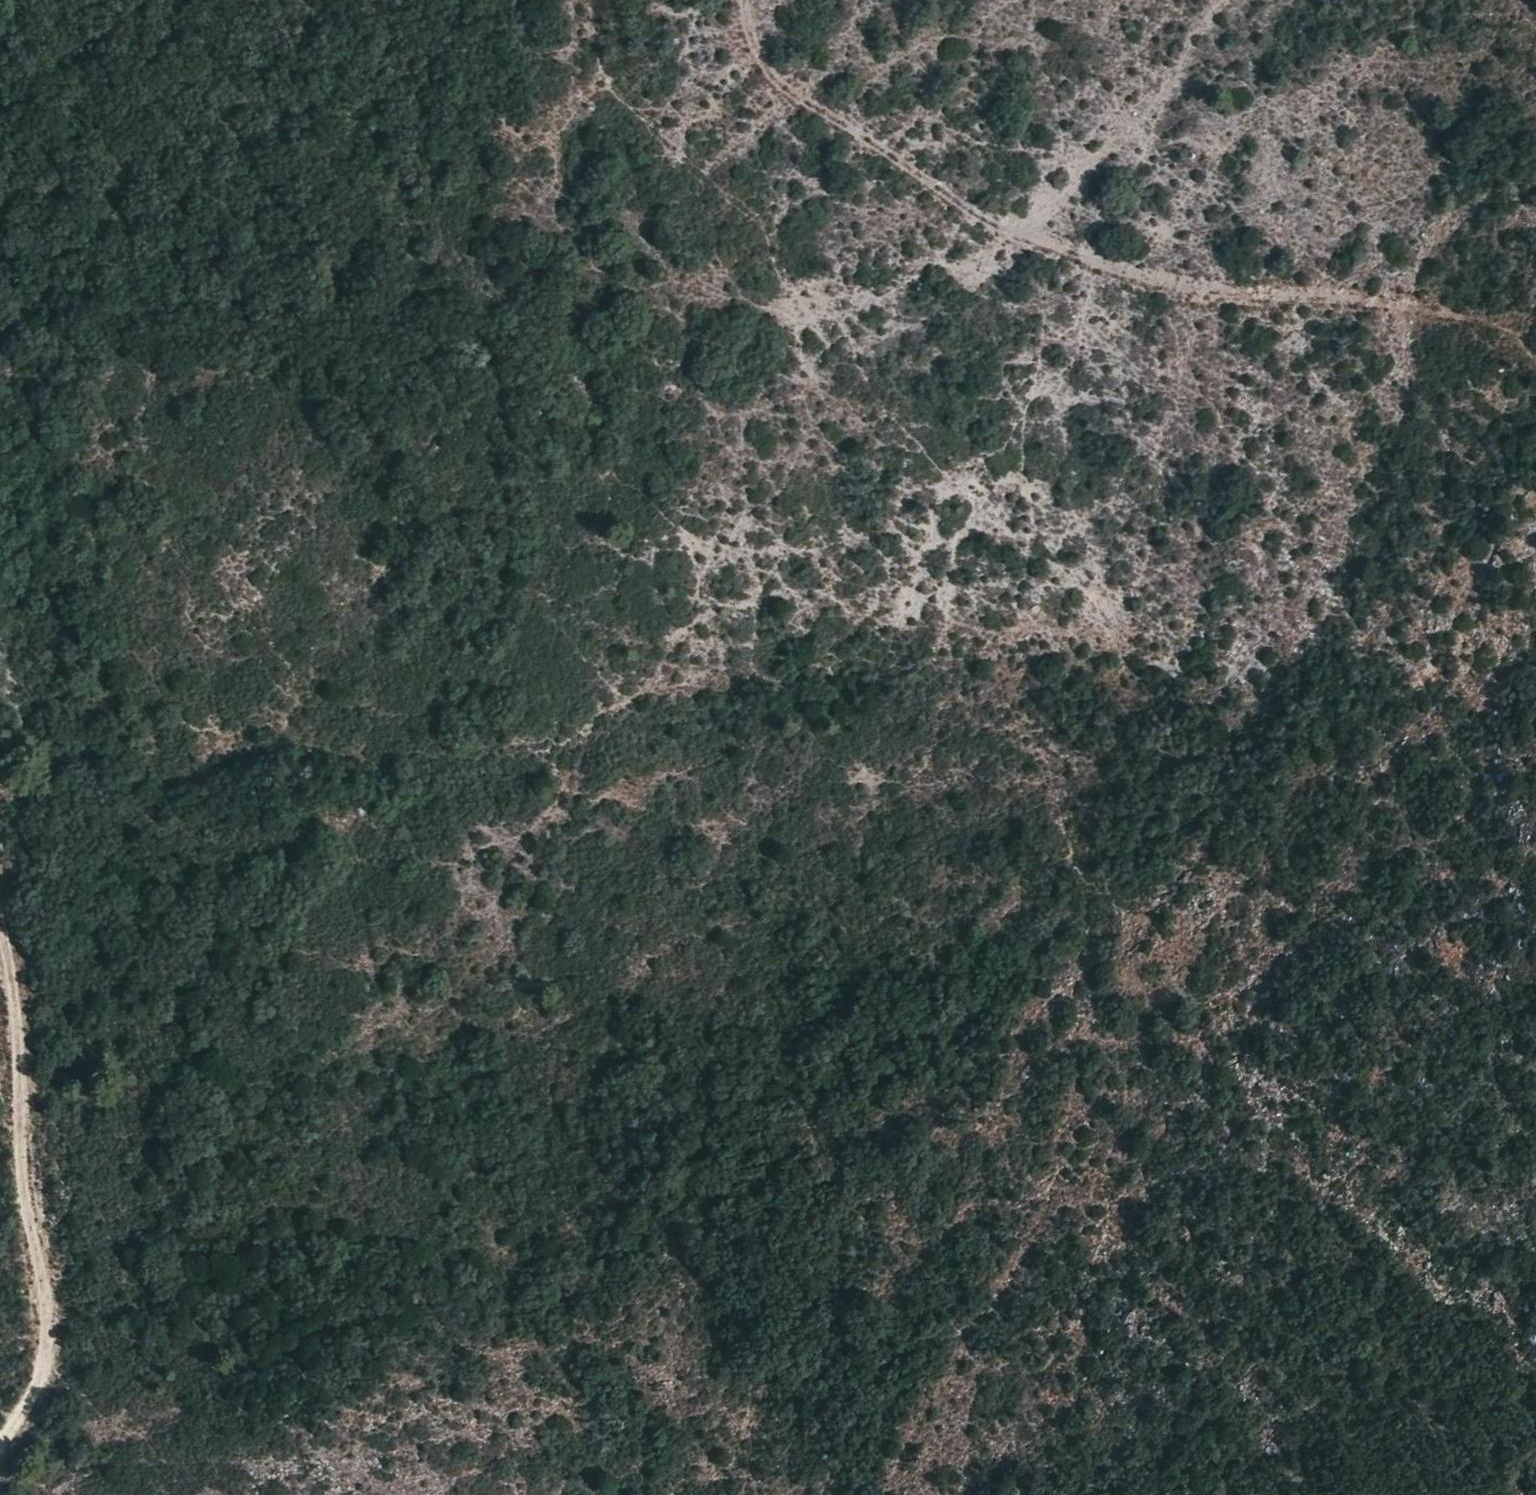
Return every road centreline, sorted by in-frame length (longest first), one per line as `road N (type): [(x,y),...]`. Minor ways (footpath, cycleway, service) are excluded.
road 1 (track): [(747,0),(771,82),(983,226),(1166,290),(1404,305),(1507,336),(1535,356)]
road 2 (track): [(0,1479),(67,1384),(46,1058),(0,811)]

